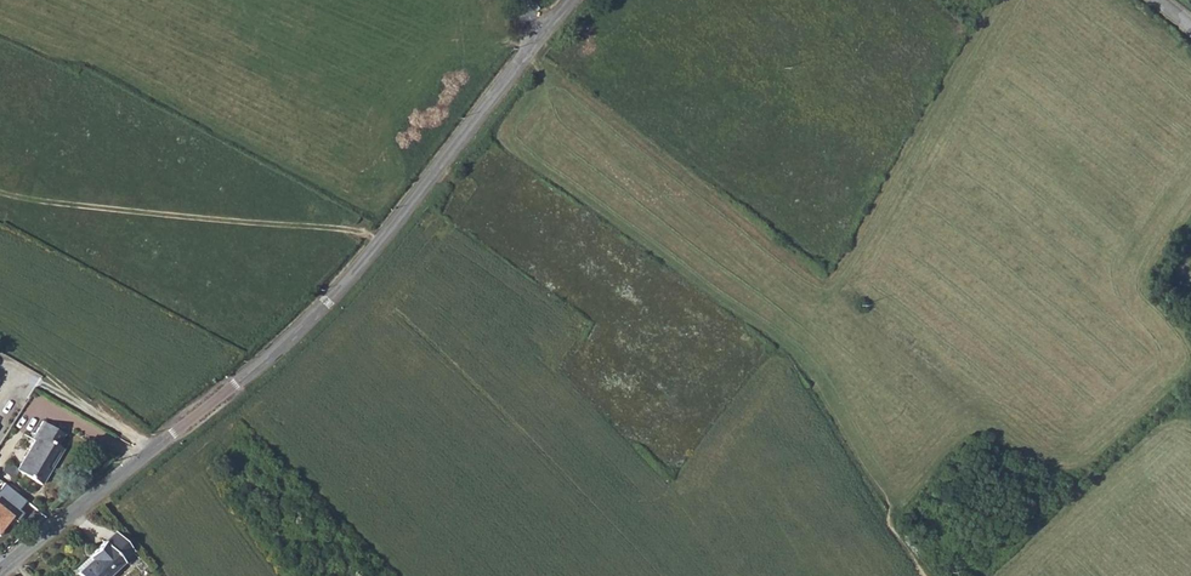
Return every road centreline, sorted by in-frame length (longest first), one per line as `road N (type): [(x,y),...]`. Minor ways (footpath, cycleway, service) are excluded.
road 1 (tertiary): [(572,0),(330,297),(261,365),(0,571)]
road 2 (track): [(382,242),(363,229),(0,201)]

